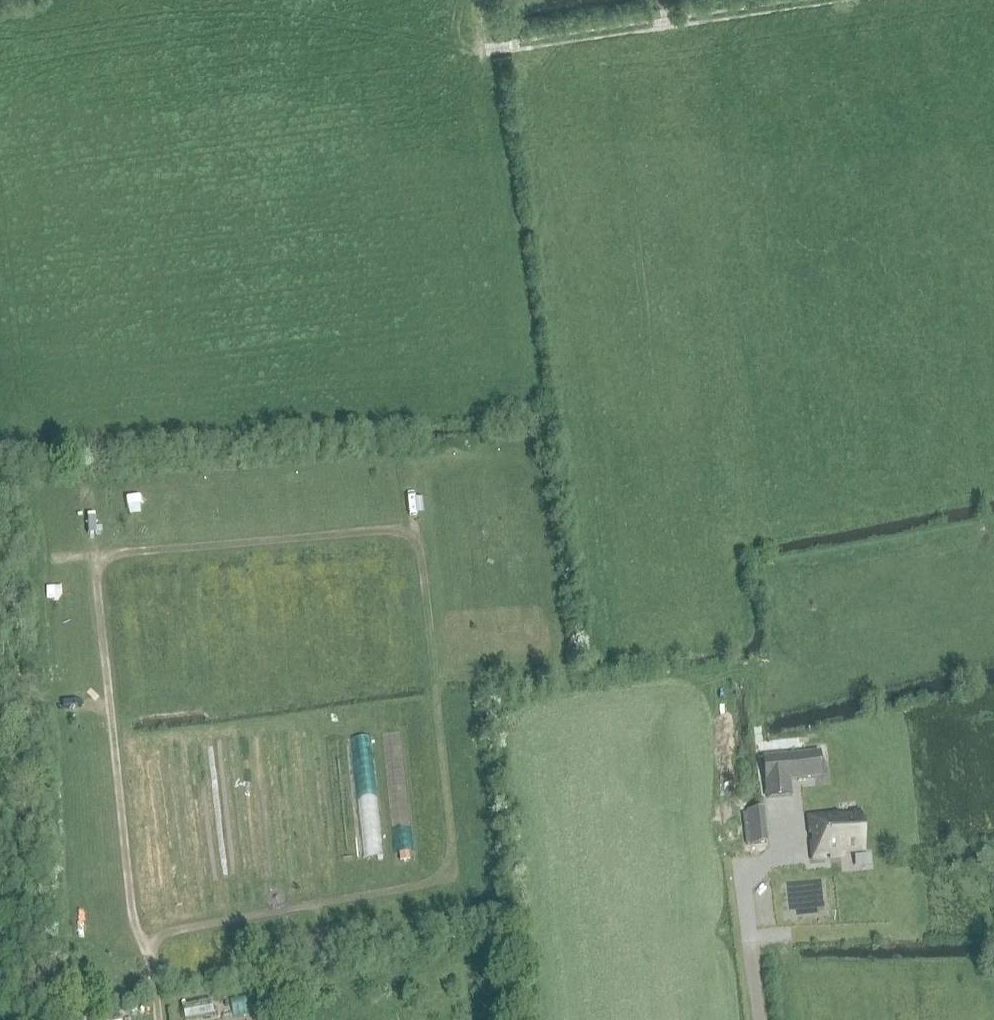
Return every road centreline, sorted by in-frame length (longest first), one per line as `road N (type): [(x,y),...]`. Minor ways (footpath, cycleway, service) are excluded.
road 1 (track): [(821,0),(509,48)]

